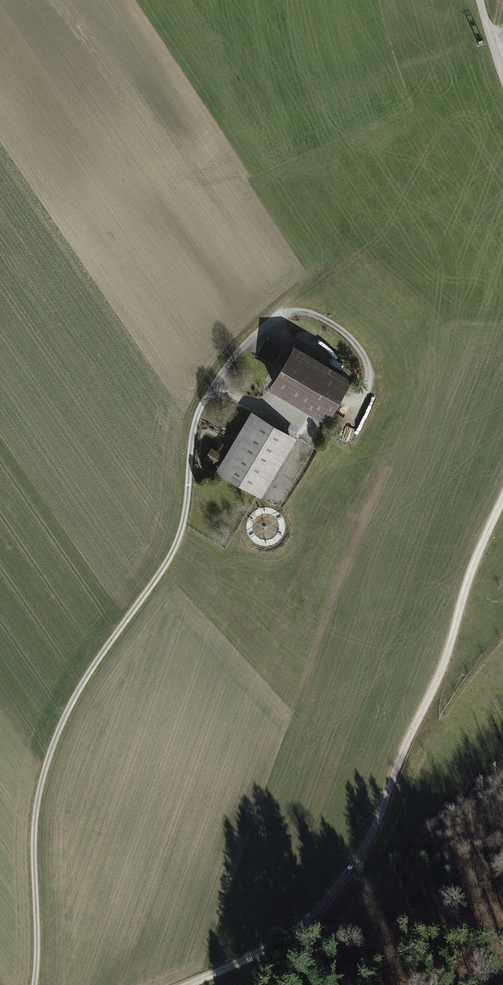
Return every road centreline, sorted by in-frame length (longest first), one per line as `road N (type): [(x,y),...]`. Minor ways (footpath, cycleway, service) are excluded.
road 1 (track): [(32,984),(33,835),(51,748),(69,705),(172,554),(203,404),(236,354),(282,314)]
road 2 (track): [(502,498),(374,834),(337,892),(297,936),(190,984)]
road 3 (track): [(343,411),(366,383),(367,365),(356,345),(323,318),(282,314)]

